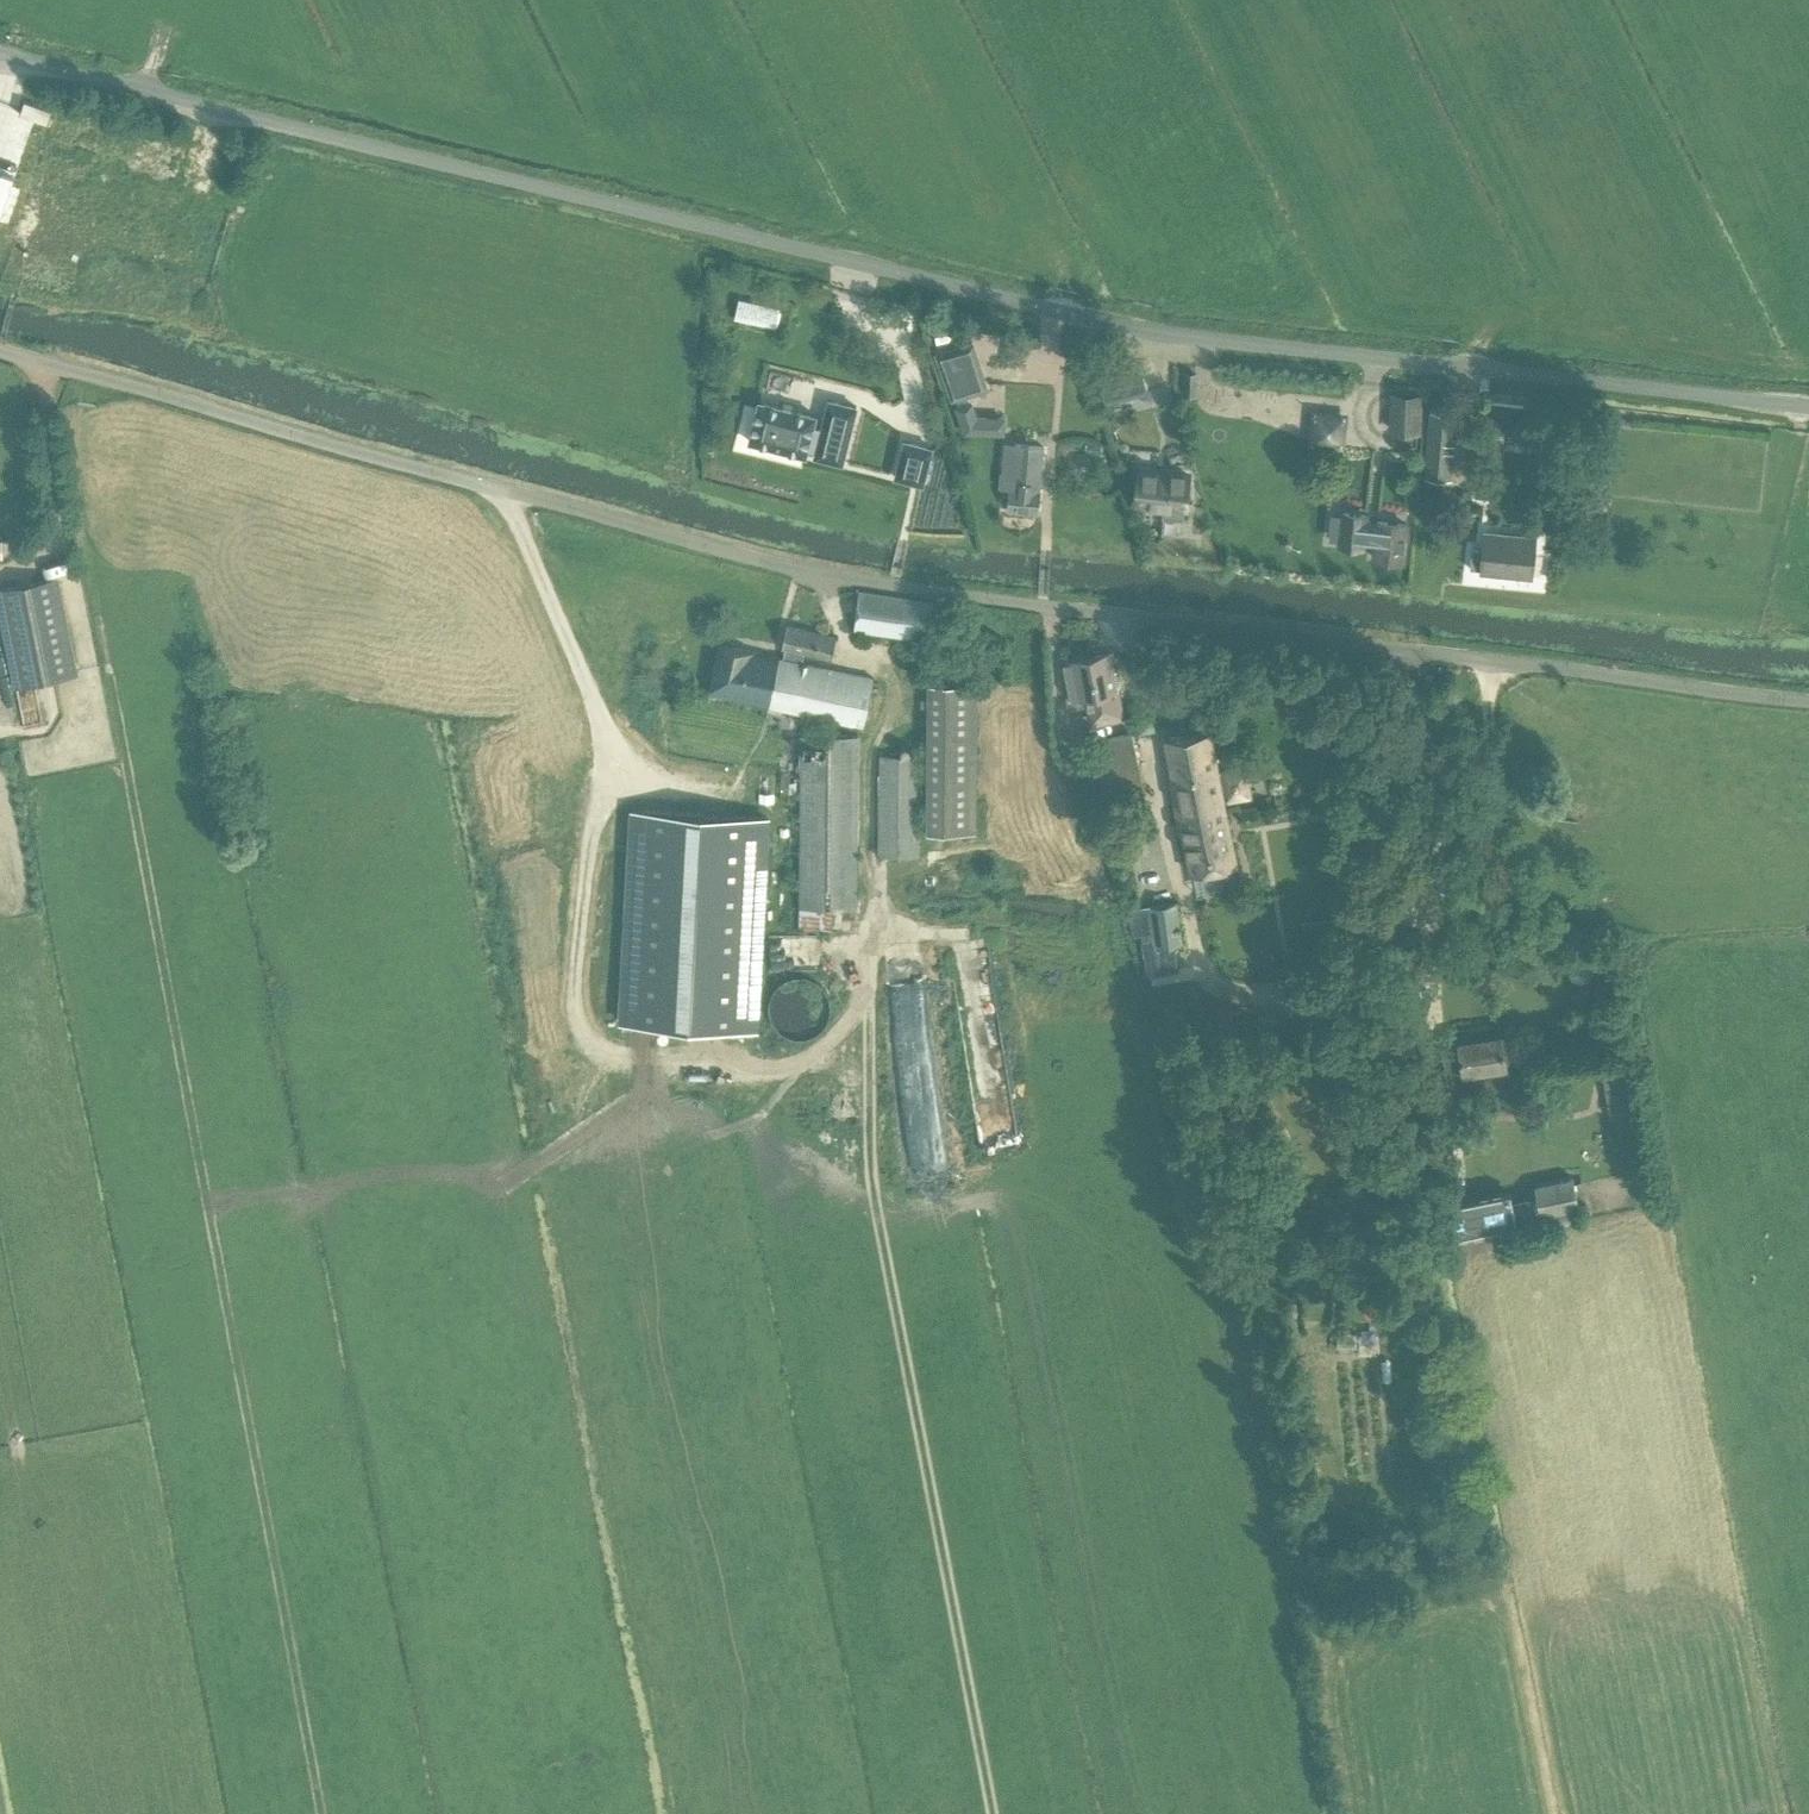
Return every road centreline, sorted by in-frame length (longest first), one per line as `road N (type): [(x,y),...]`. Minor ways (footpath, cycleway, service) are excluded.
road 1 (unclassified): [(0,353),(787,569),(1808,703)]
road 2 (unclassified): [(0,53),(1165,335),(1808,407)]
road 3 (track): [(320,1813),(100,616),(86,376)]

